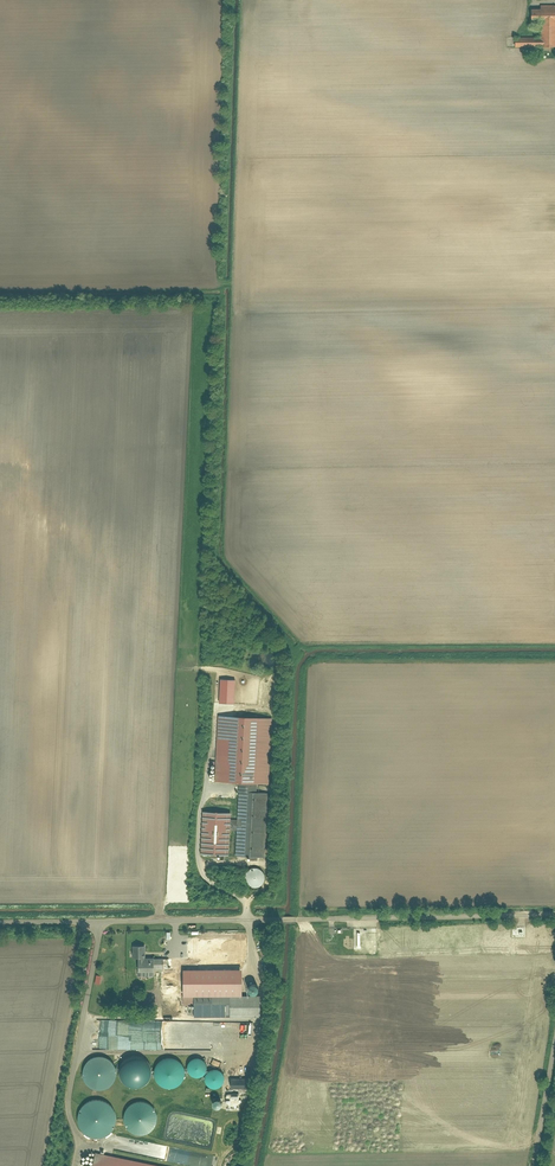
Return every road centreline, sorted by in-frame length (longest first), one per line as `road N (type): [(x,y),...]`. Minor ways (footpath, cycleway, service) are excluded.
road 1 (unclassified): [(0,923),(554,916)]
road 2 (track): [(82,922),(54,1086),(60,1109)]
road 3 (unclassified): [(554,1048),(534,1165)]

